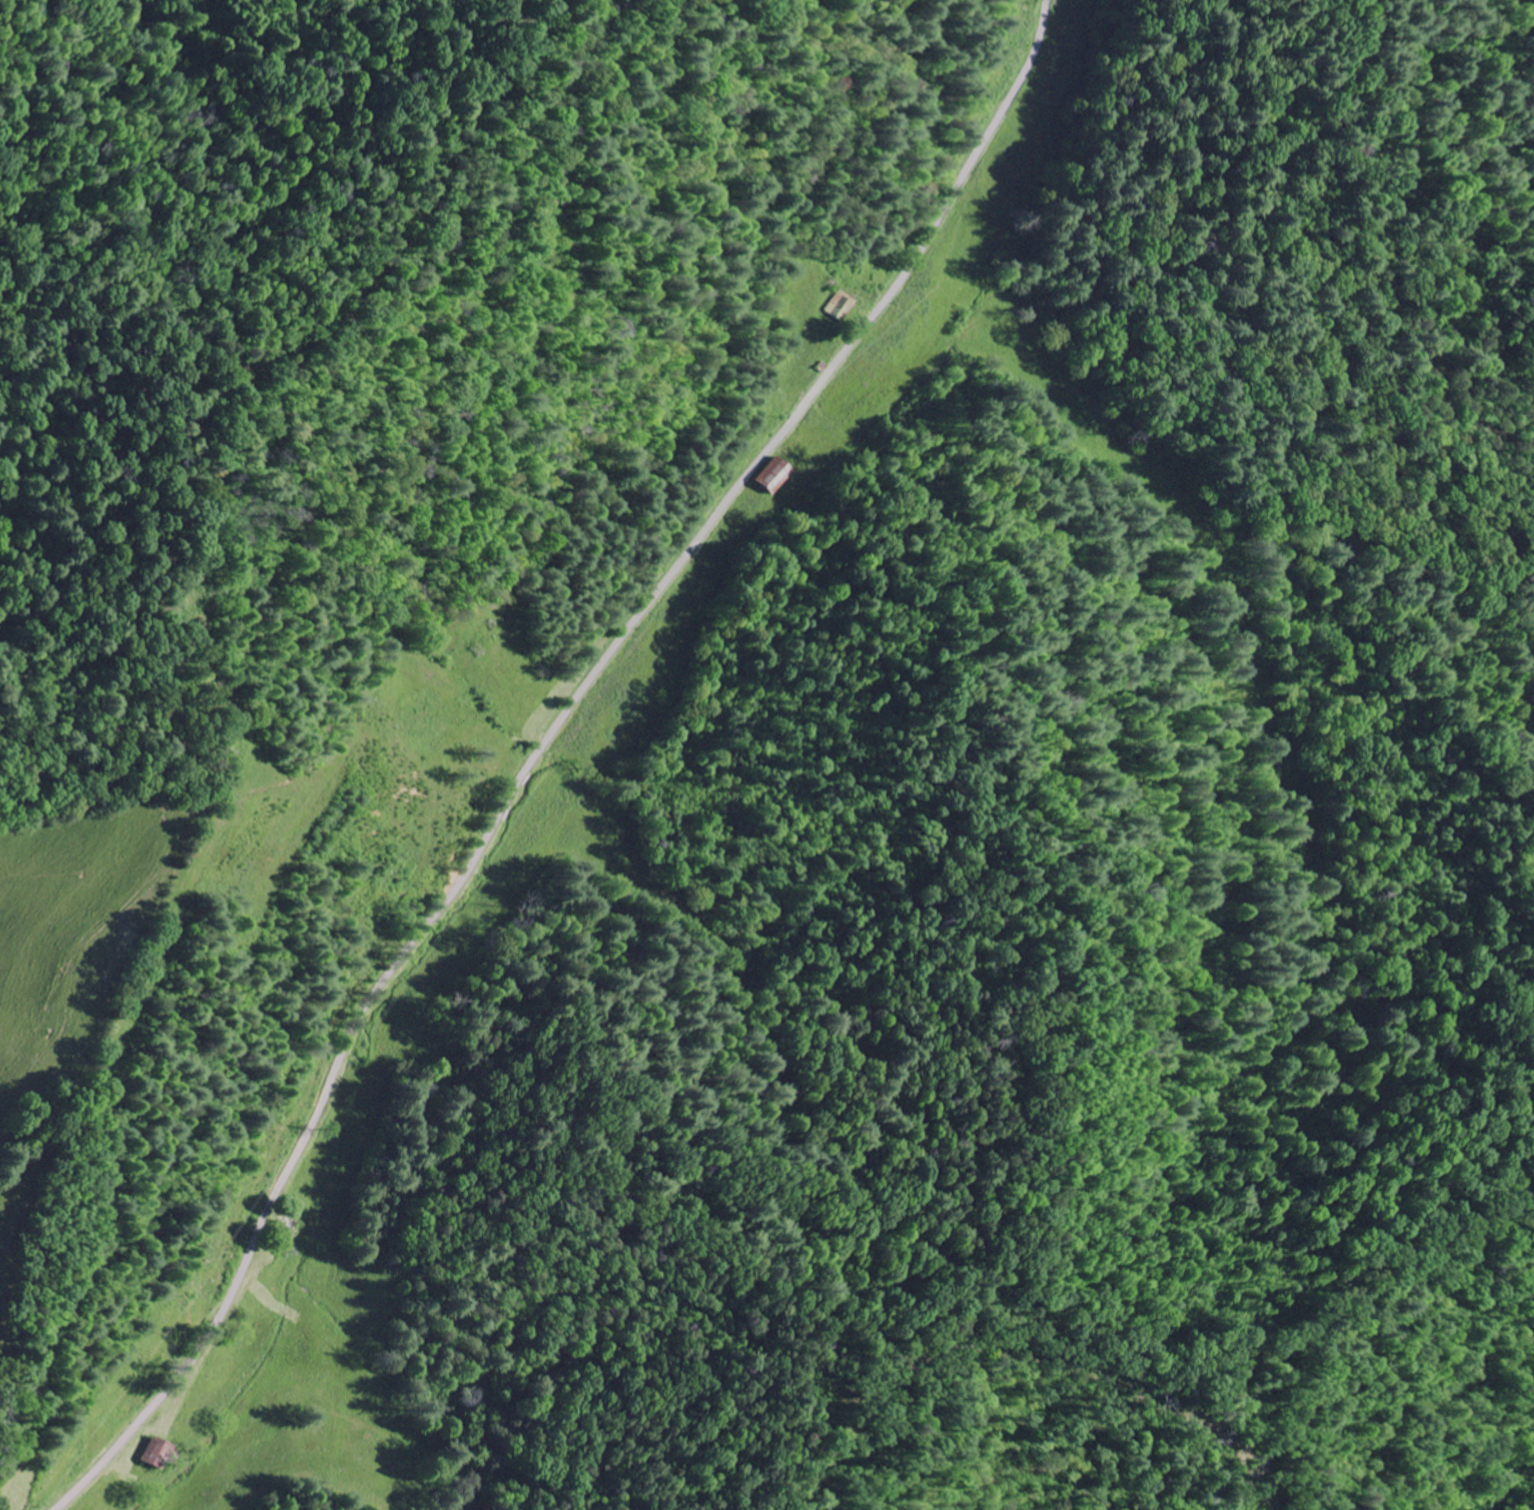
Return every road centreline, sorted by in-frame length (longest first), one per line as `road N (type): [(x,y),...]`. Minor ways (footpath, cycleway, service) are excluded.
road 1 (residential): [(58,1509),(217,1323),(364,1012),(456,890),(533,758),(910,269),(1033,59),(1050,0)]
road 2 (residential): [(737,1509),(909,1345),(965,1317),(1021,1325),(1070,1353),(1151,1374),(1202,1371),(1323,1281)]
road 3 (residential): [(1323,1281),(1274,1403),(1272,1483),(1282,1509)]

